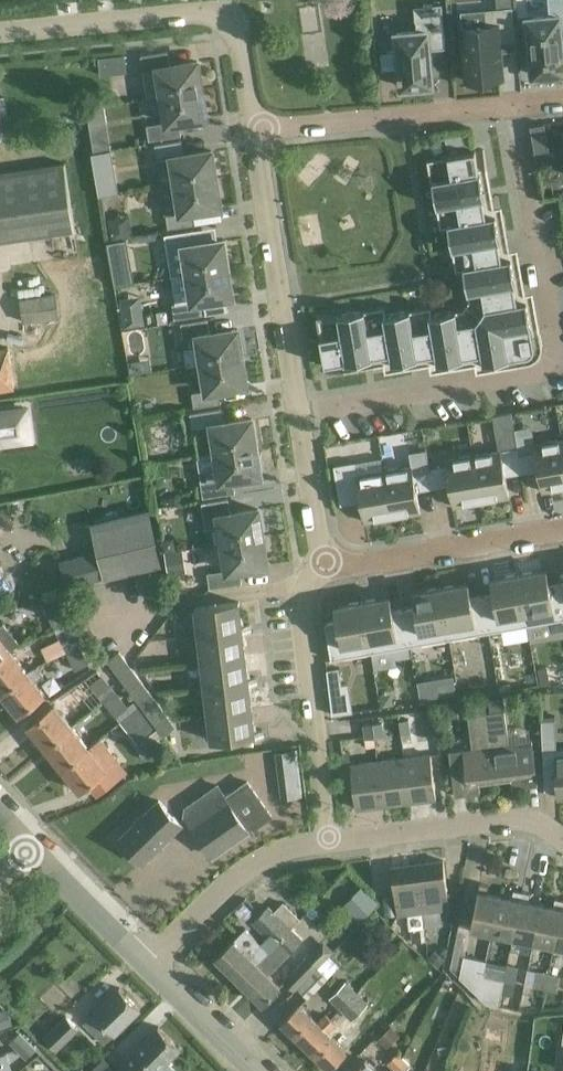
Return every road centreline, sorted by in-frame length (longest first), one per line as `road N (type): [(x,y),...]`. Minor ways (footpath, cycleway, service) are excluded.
road 1 (residential): [(299,413),(554,363),(508,106)]
road 2 (residential): [(255,130),(238,26),(227,11),(0,31)]
road 3 (residential): [(329,843),(300,609),(304,587),(326,562)]
road 4 (residential): [(299,413),(255,130)]
road 5 (residential): [(508,106),(255,130)]
road 6 (residential): [(329,843),(522,819),(562,839)]
road 7 (residential): [(326,562),(354,565),(562,532)]
road 8 (residential): [(146,965),(241,871),(271,853),(329,843)]
road 9 (tertiary): [(146,965),(29,849)]
road 10 (residential): [(326,562),(299,413)]
road 11 (tertiary): [(253,1070),(146,965)]

